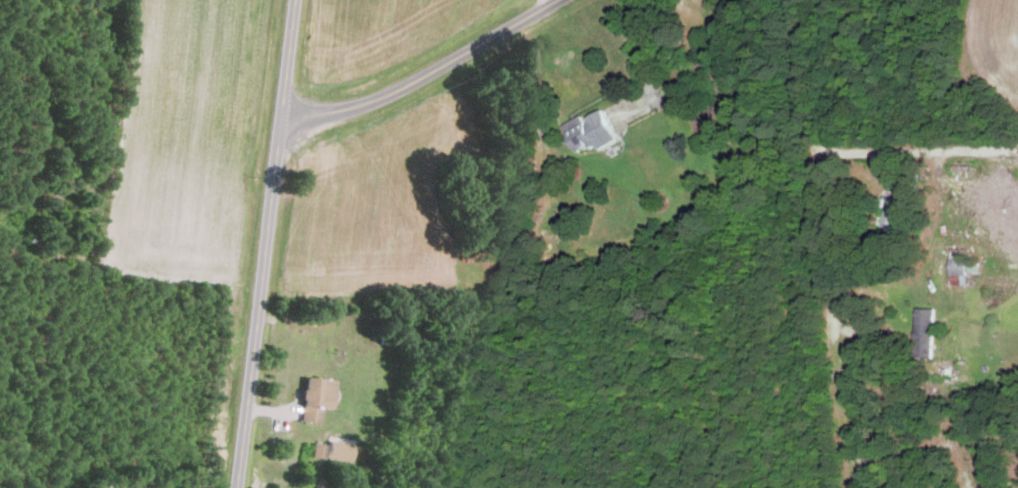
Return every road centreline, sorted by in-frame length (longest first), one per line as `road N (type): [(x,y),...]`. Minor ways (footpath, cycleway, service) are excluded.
road 1 (residential): [(231,487),(297,0)]
road 2 (residential): [(799,0),(857,487)]
road 3 (residential): [(279,150),(548,0)]
road 4 (residential): [(1017,149),(818,149)]

